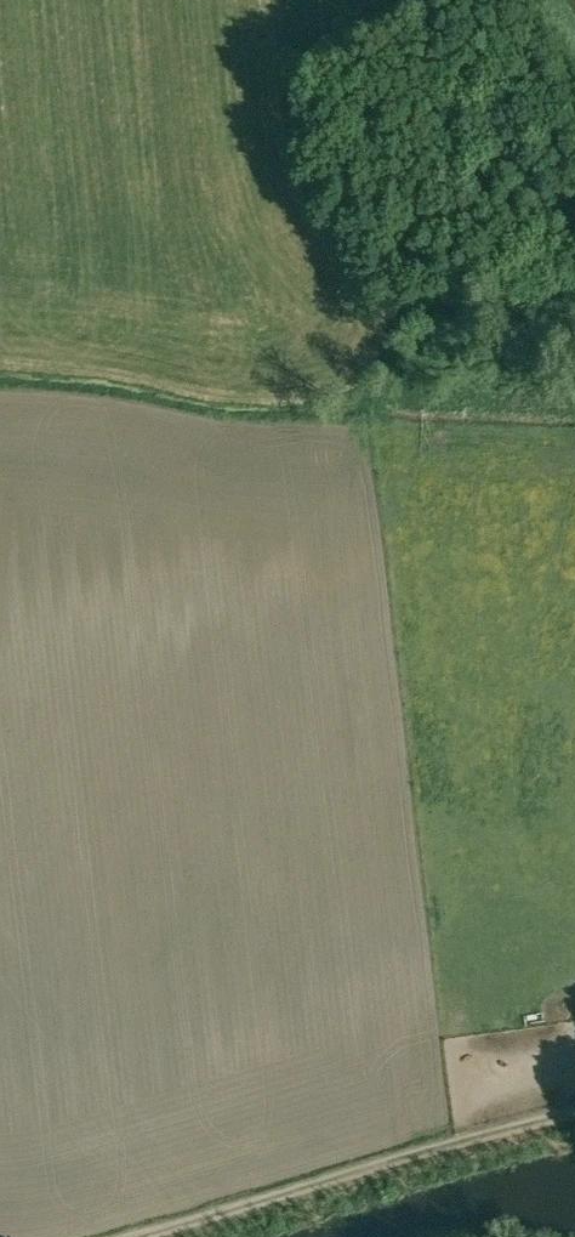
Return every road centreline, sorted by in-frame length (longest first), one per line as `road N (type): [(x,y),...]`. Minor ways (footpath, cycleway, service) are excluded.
road 1 (track): [(573,1104),(145,1236)]

